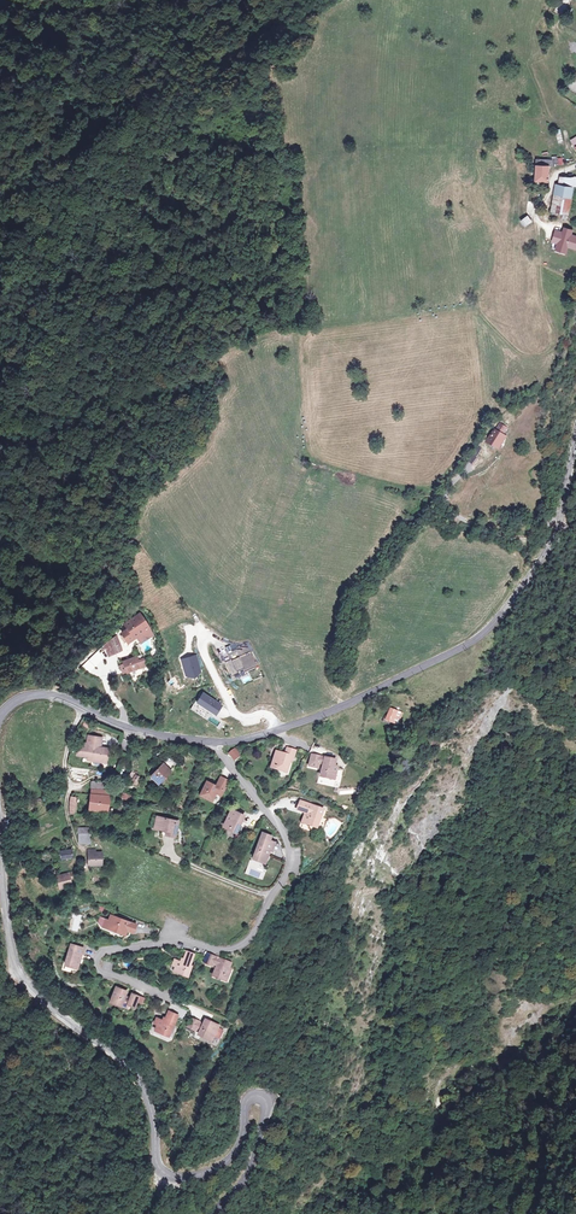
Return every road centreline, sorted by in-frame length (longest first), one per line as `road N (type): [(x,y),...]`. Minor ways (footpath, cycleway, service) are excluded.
road 1 (tertiary): [(0,866),(16,971),(45,1004),(136,1074),(155,1120),(160,1171),(186,1181),(220,1170),(240,1150),(244,1104),(251,1096),(264,1099),(251,1160),(217,1213)]
road 2 (tertiary): [(575,436),(553,541),(477,639),(341,709),(215,743)]
road 3 (residential): [(176,1001),(101,970),(100,952),(162,943),(216,951),(242,945),(285,880),(290,854),(283,831),(215,743)]
road 4 (track): [(300,336),(477,310),(517,354),(546,355),(551,341),(535,213),(555,172),(567,169)]
road 5 (tertiary): [(215,743),(138,732),(54,697),(19,701),(0,716)]
road 6 (track): [(526,398),(482,416),(436,490)]

